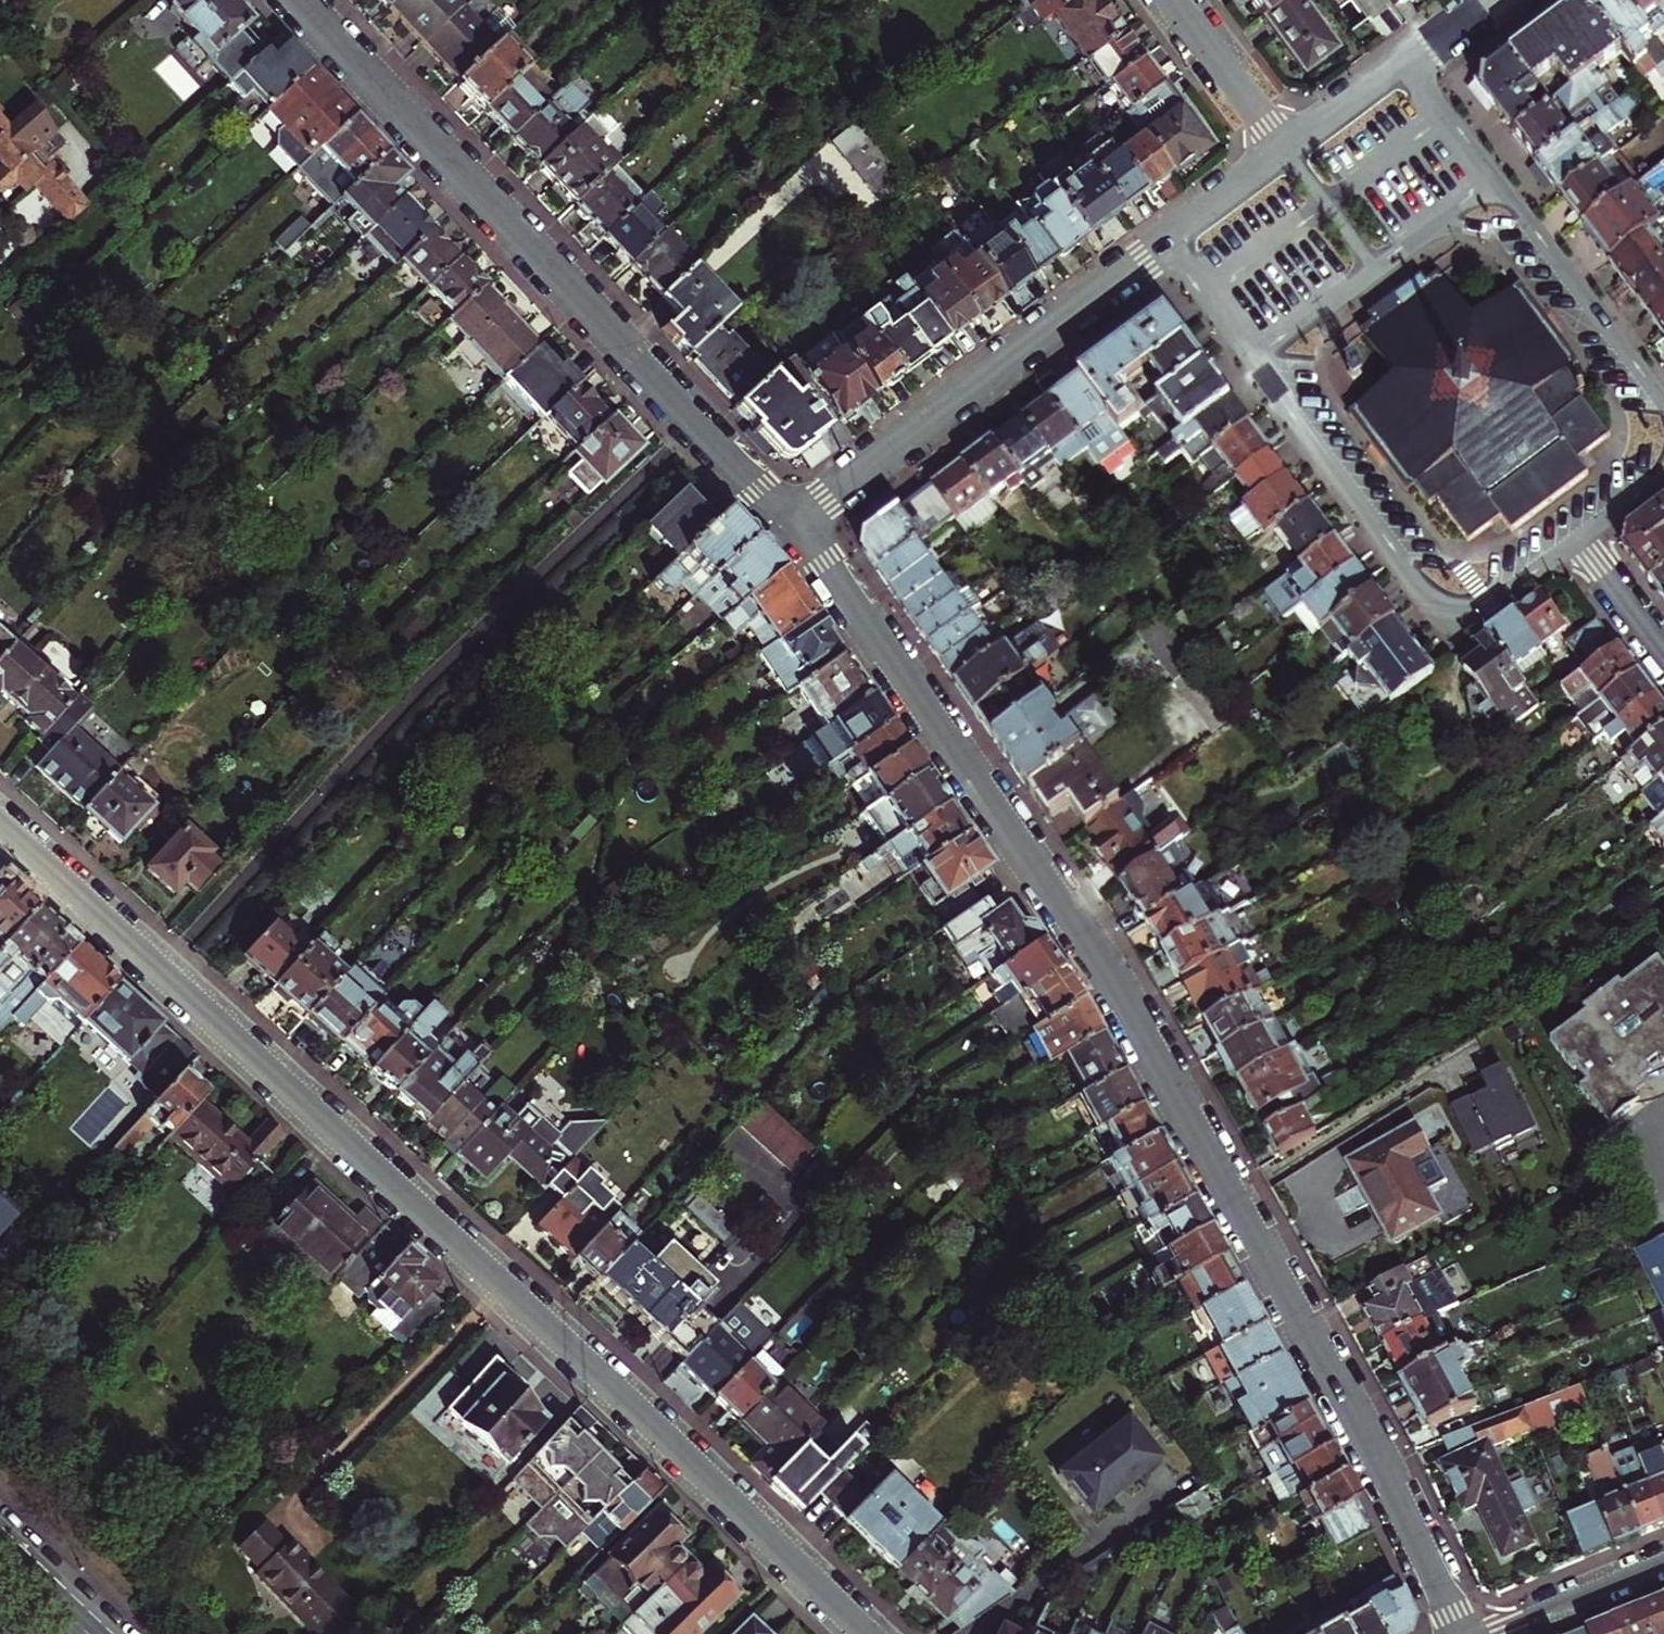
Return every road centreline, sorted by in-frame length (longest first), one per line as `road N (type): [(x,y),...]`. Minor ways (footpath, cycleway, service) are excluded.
road 1 (residential): [(1462,1633),(1372,1447),(1125,1000),(790,521)]
road 2 (residential): [(867,1633),(545,1323),(0,823)]
road 3 (residential): [(790,521),(303,0)]
road 4 (residential): [(1165,242),(1450,623),(1574,530)]
road 5 (residential): [(790,521),(1165,242)]
road 6 (residential): [(1663,396),(1406,62)]
road 7 (residential): [(1285,151),(1173,0)]
road 8 (residential): [(1663,1561),(1492,1633)]
road 9 (residential): [(1165,242),(1285,151)]
road 10 (residential): [(1285,151),(1406,62)]
road 11 (residential): [(1574,530),(1663,651)]
road 12 (secondary): [(90,1633),(0,1547)]

